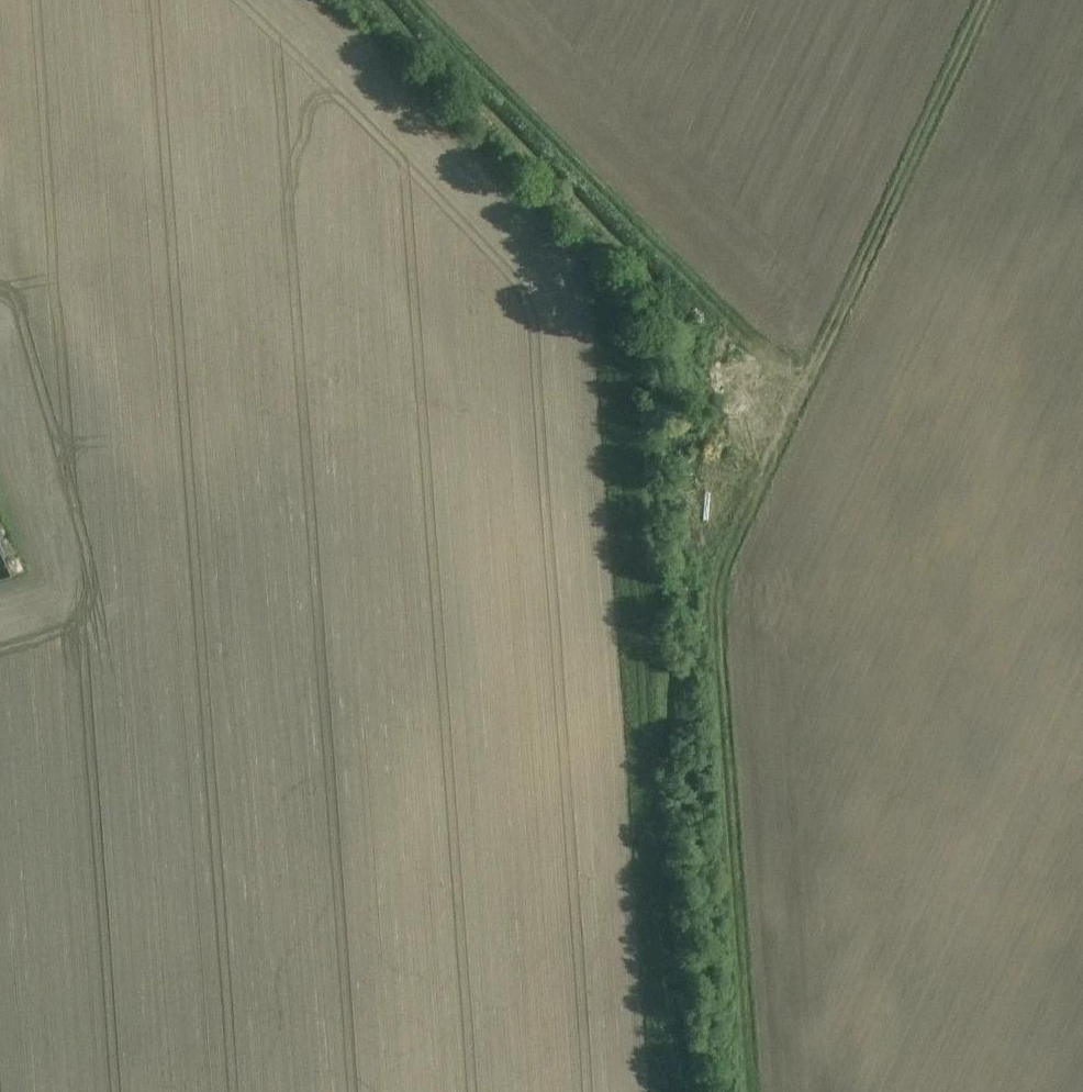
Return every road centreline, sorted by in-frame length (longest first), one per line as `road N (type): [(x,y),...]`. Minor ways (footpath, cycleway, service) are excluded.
road 1 (track): [(752,1091),(718,587),(988,0)]
road 2 (track): [(805,388),(782,355),(681,273),(410,0)]

